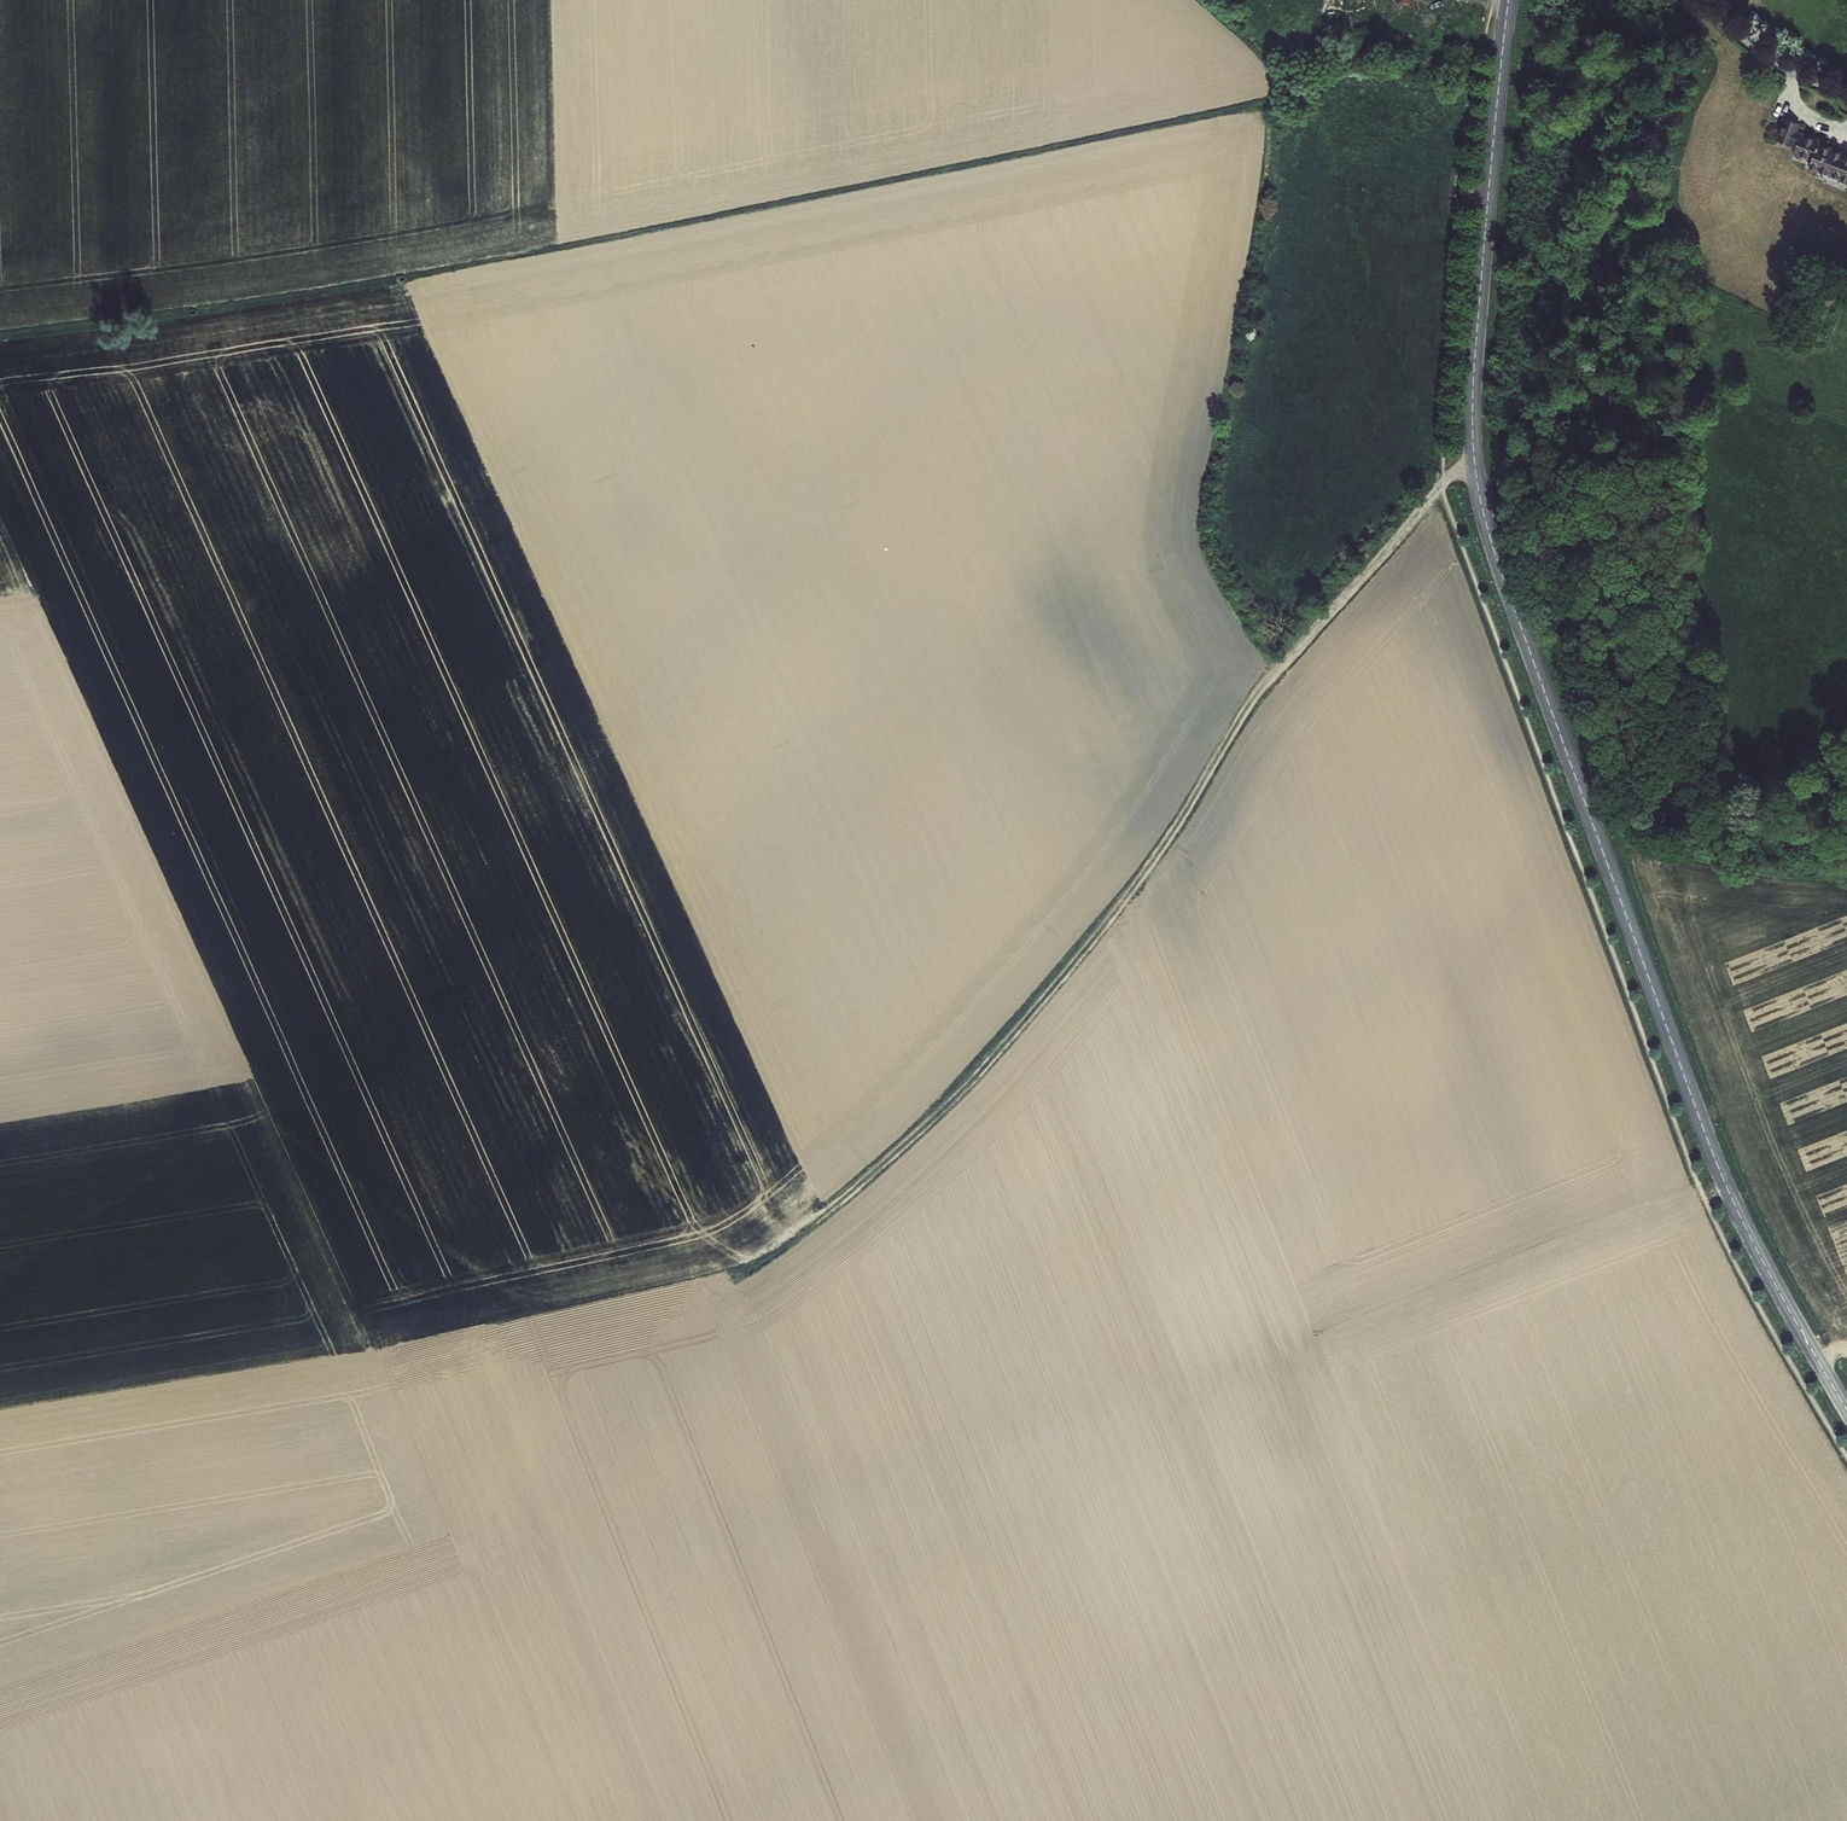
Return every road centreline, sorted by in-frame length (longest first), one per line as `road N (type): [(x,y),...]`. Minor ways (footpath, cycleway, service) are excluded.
road 1 (secondary): [(1509,0),(1471,406),(1486,524),(1716,1162),(1846,1408)]
road 2 (track): [(1846,87),(1759,39),(1710,0)]

